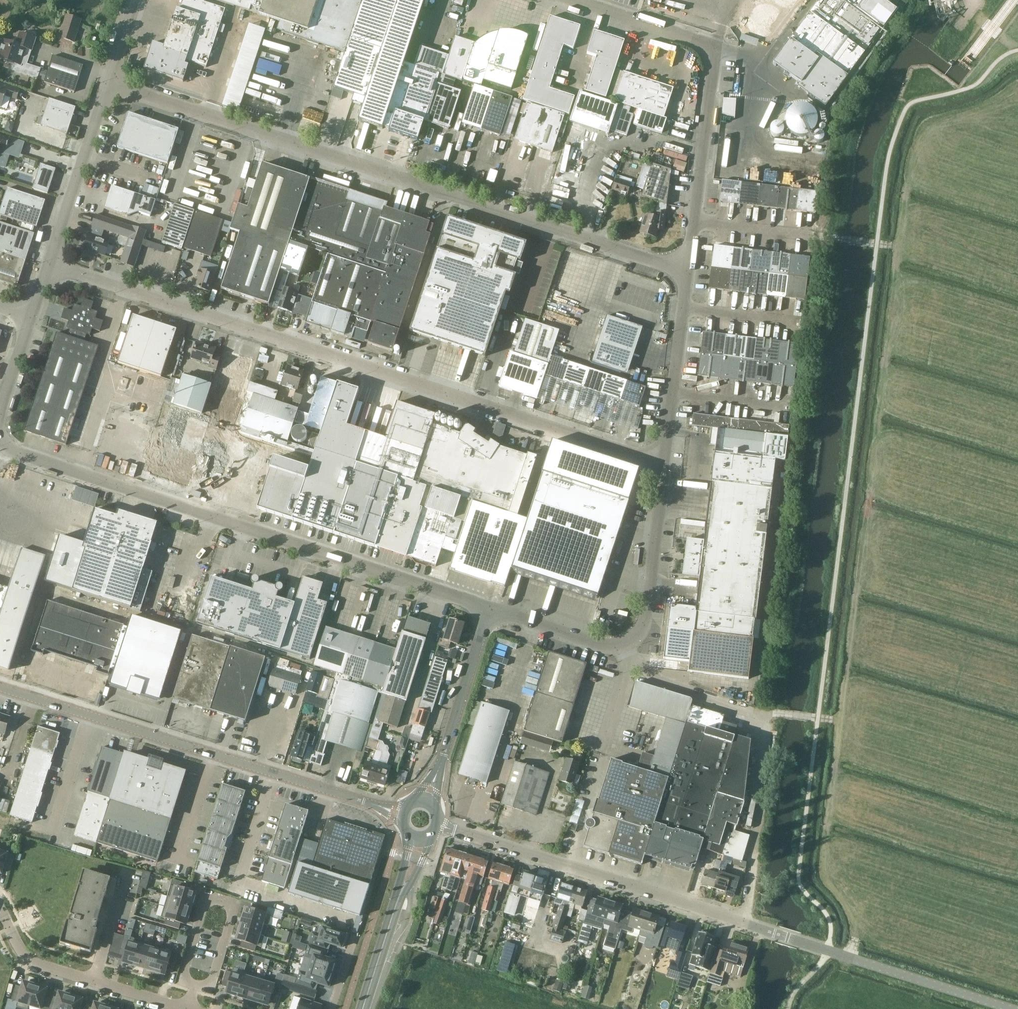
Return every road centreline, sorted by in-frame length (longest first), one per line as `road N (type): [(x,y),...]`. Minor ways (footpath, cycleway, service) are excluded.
road 1 (unclassified): [(663,466),(47,265)]
road 2 (unclassified): [(687,273),(109,83)]
road 3 (unclassified): [(490,609),(0,445)]
road 4 (tertiary): [(364,801),(0,687)]
road 5 (unclassified): [(687,273),(715,51),(569,0)]
road 6 (unclassified): [(624,643),(656,678),(746,709),(764,724),(745,923)]
road 7 (unclassified): [(745,923),(437,825)]
road 8 (unclassified): [(1011,1008),(745,923)]
road 9 (residential): [(195,986),(212,990),(236,904),(207,895),(181,981)]
road 10 (unclassified): [(663,466),(687,273)]
road 11 (unclassified): [(47,265),(109,83)]
road 12 (unclassified): [(624,643),(647,611),(663,466)]
road 13 (unclassified): [(444,757),(490,609)]
road 14 (unclassified): [(490,609),(602,645),(624,643)]
road 15 (residential): [(0,908),(34,963),(96,980)]

